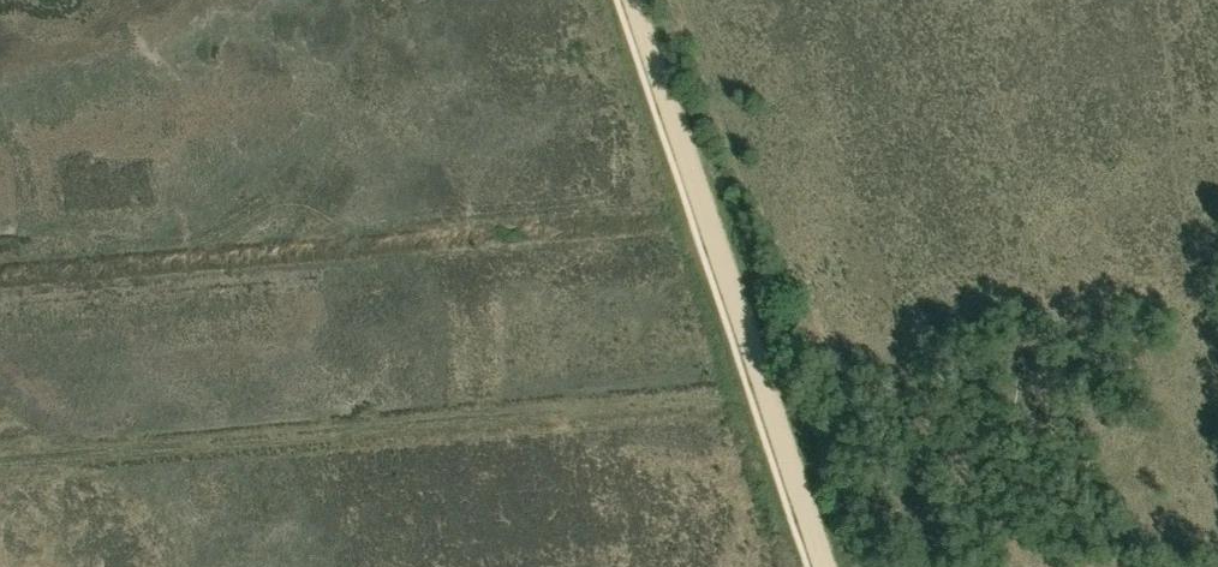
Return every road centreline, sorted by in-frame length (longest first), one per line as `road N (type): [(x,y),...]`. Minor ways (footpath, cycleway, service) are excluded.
road 1 (track): [(633,0),(823,566)]

